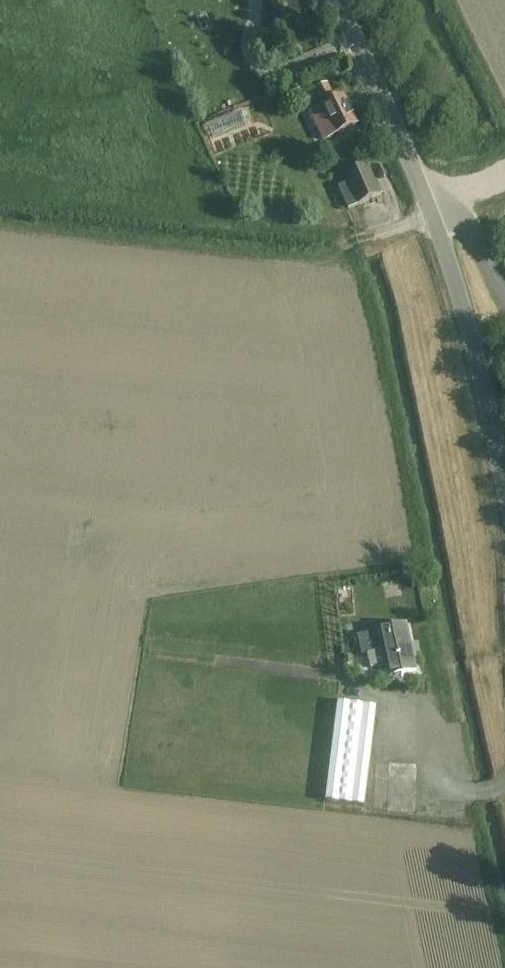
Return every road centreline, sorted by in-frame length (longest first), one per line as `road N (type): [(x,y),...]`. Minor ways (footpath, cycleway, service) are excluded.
road 1 (unclassified): [(504,491),(453,276),(337,0)]
road 2 (track): [(213,225),(357,238),(504,176)]

